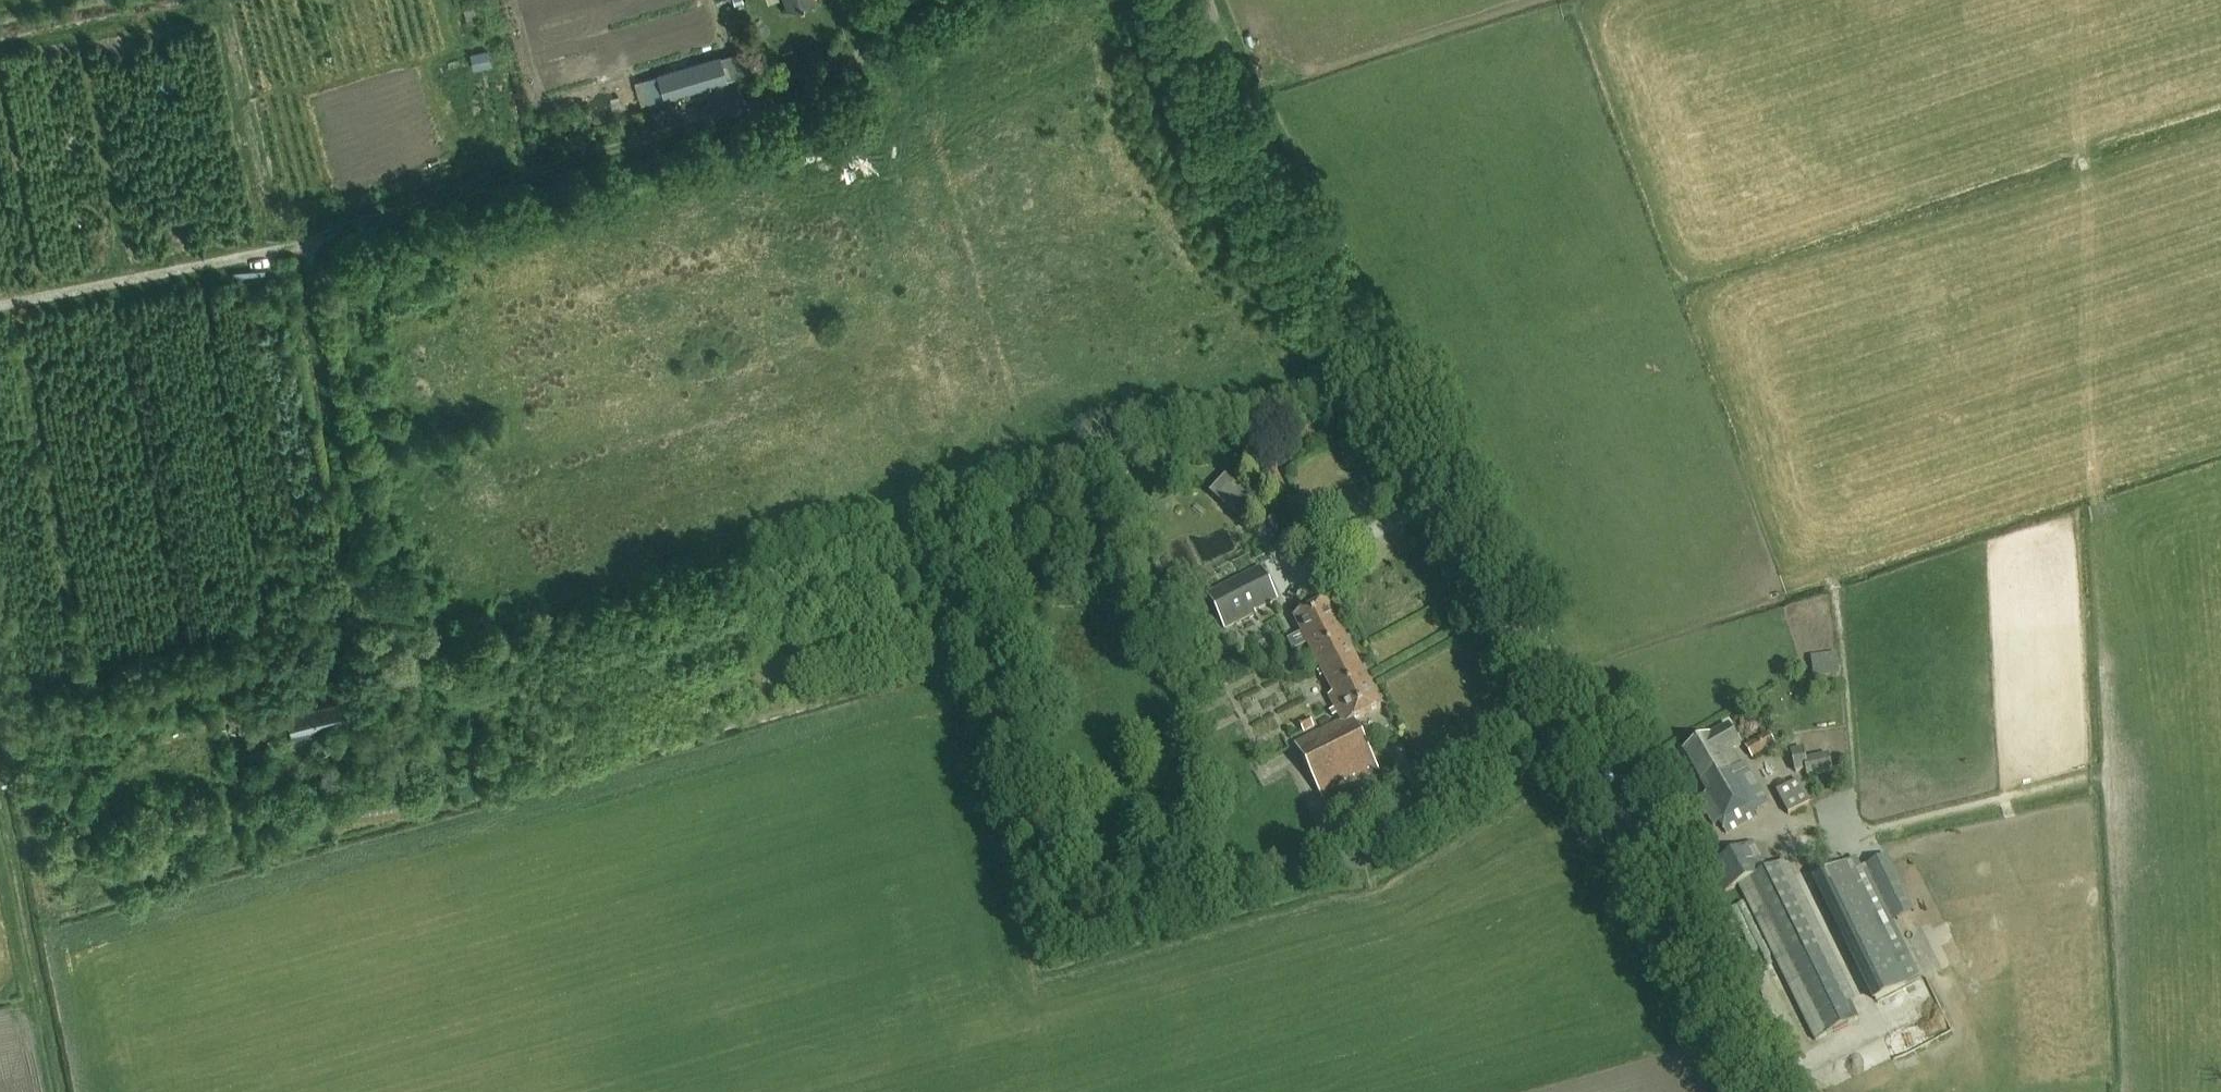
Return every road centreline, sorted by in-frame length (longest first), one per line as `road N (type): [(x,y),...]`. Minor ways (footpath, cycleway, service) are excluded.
road 1 (tertiary): [(1764,1091),(1269,153),(1202,0)]
road 2 (track): [(381,619),(312,285),(315,253),(340,228),(816,90),(849,74),(872,0)]

